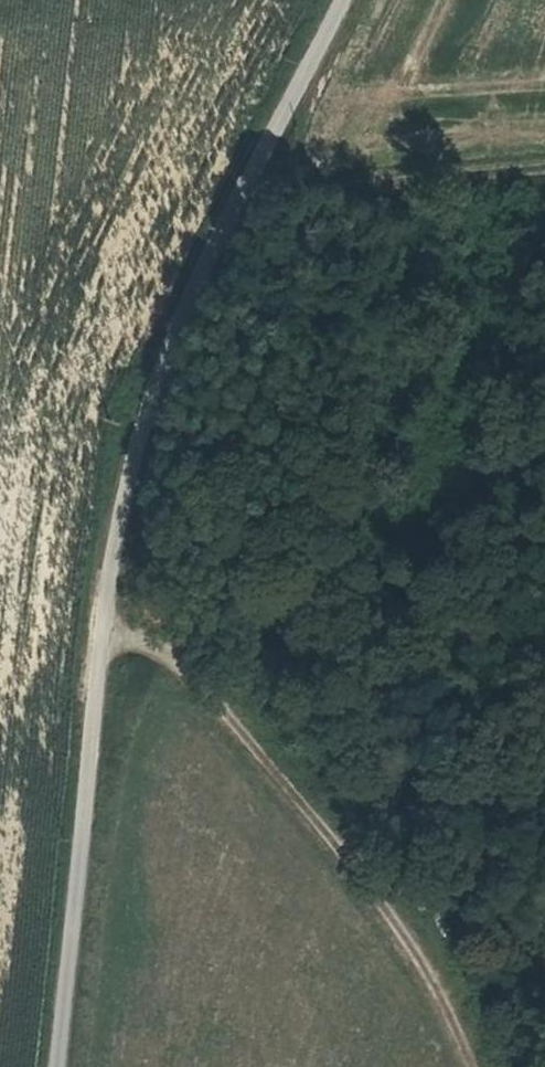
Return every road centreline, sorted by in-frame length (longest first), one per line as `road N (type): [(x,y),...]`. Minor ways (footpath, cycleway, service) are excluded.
road 1 (unclassified): [(333,0),(146,413),(101,625),(55,1066)]
road 2 (track): [(101,625),(224,714),(406,927),(475,1066)]
road 3 (track): [(252,174),(343,196),(544,176)]

